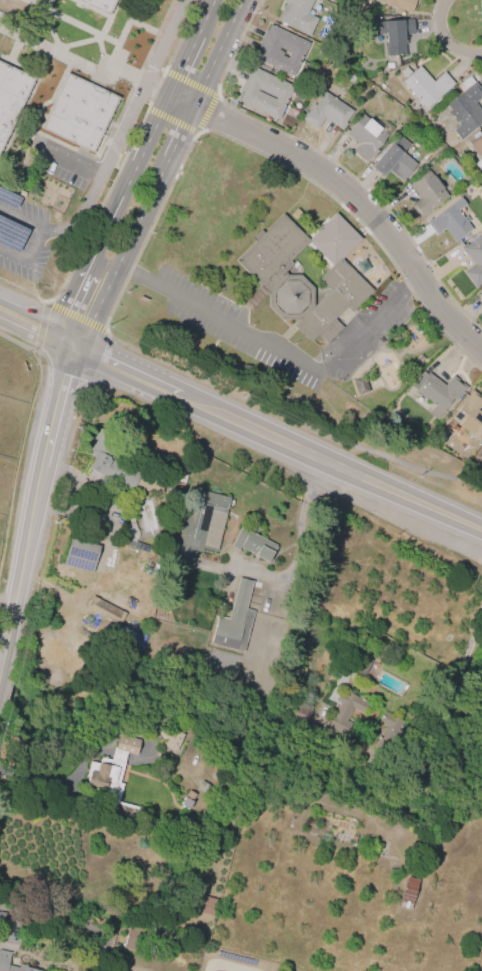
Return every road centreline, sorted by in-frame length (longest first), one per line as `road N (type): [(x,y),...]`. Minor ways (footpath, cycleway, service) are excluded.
road 1 (secondary): [(481,530),(72,342)]
road 2 (residential): [(190,105),(337,181),(481,348)]
road 3 (tertiary): [(0,661),(72,342)]
road 4 (secondary): [(169,95),(98,248),(104,264)]
road 5 (secondary): [(104,264),(121,257),(190,105)]

